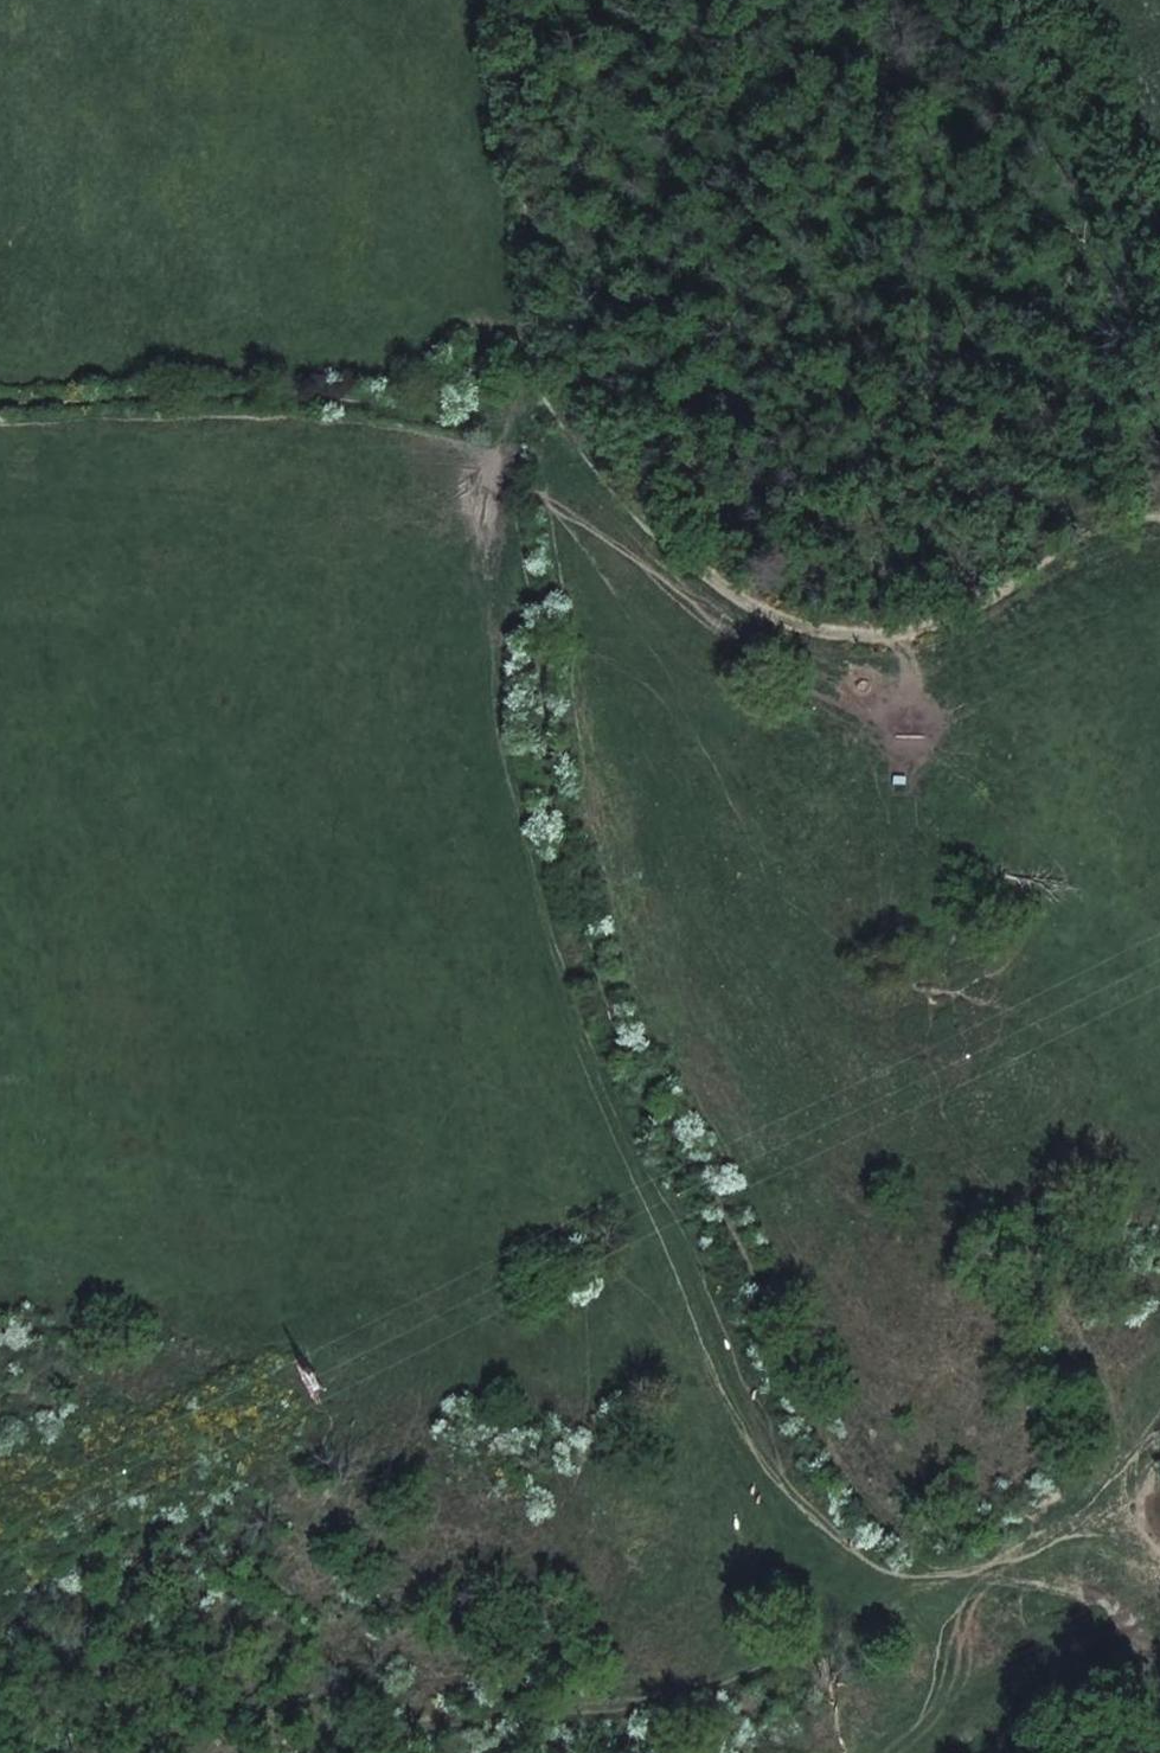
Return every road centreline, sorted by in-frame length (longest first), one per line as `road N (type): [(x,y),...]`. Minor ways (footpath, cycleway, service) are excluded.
road 1 (track): [(1159,549),(1001,614),(847,636),(622,556),(516,421)]

